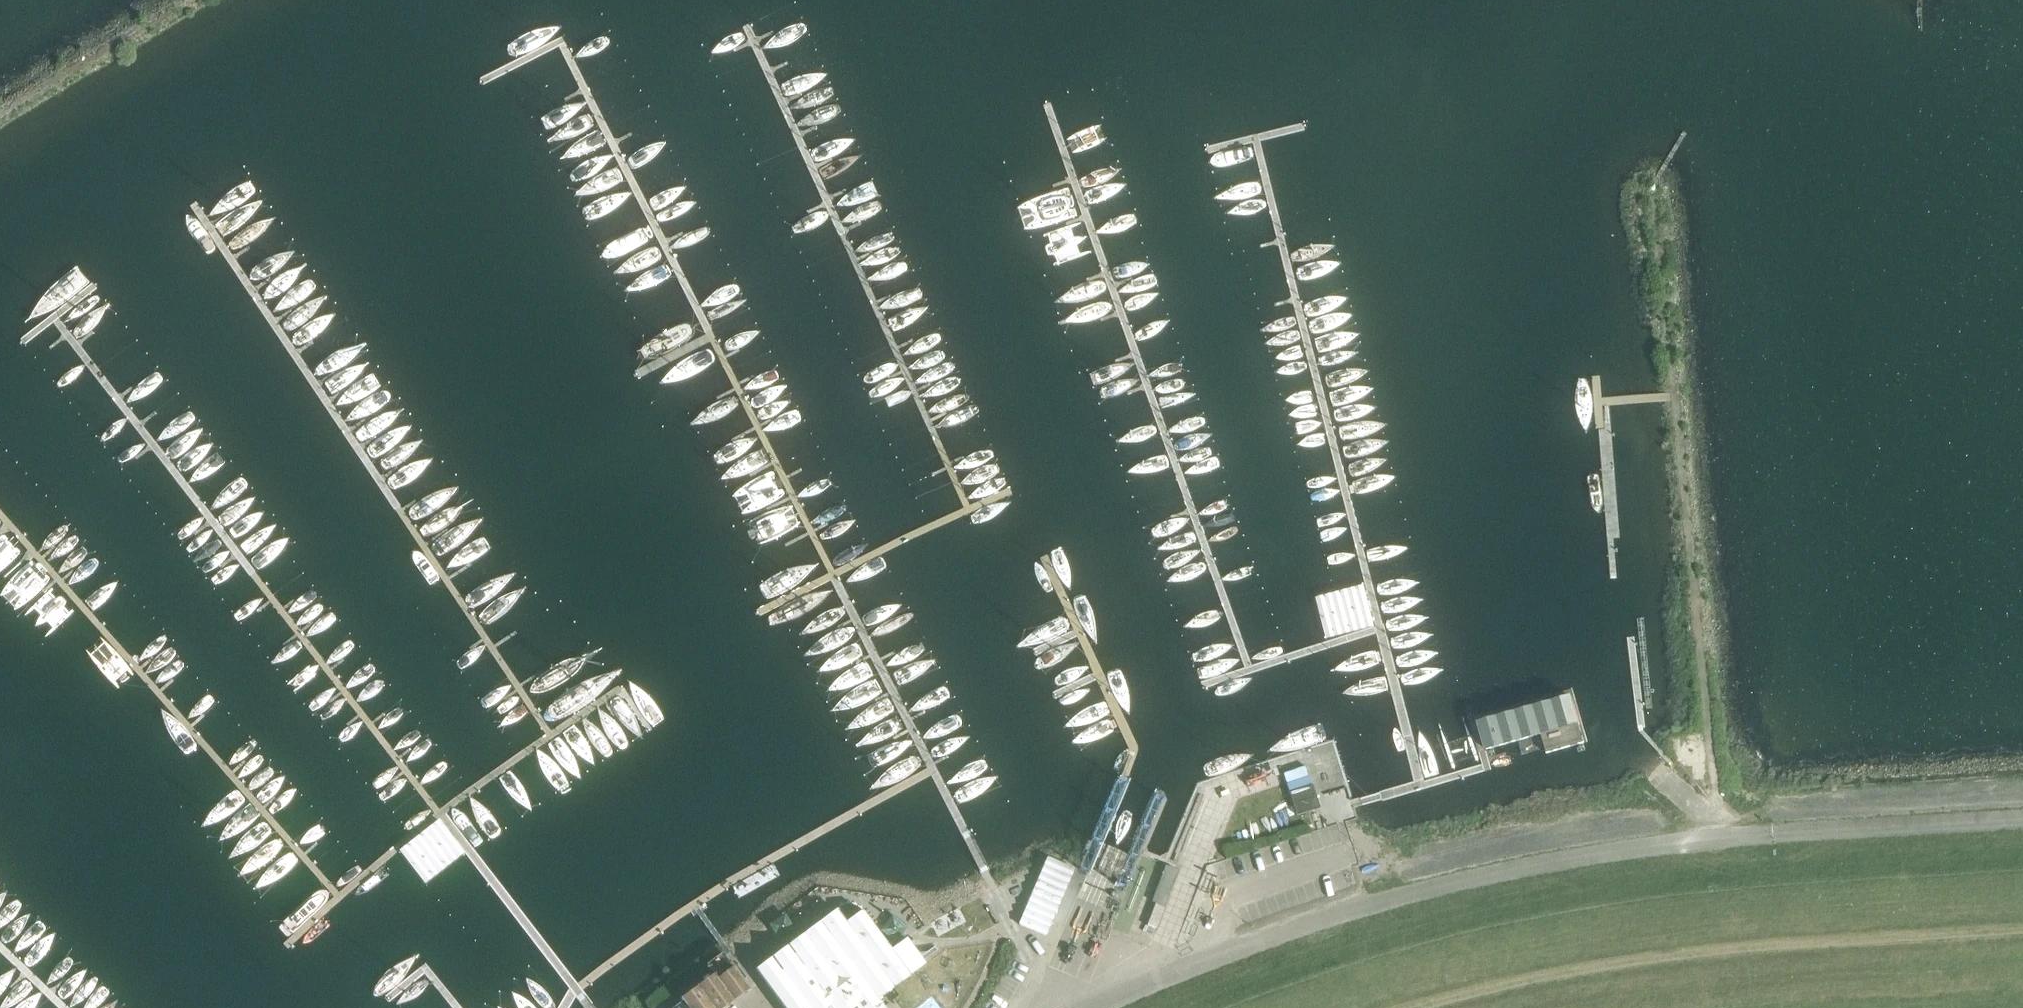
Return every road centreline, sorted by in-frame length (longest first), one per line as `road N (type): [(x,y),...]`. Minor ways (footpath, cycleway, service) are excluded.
road 1 (track): [(2022,931),(1677,958),(1414,1007)]

